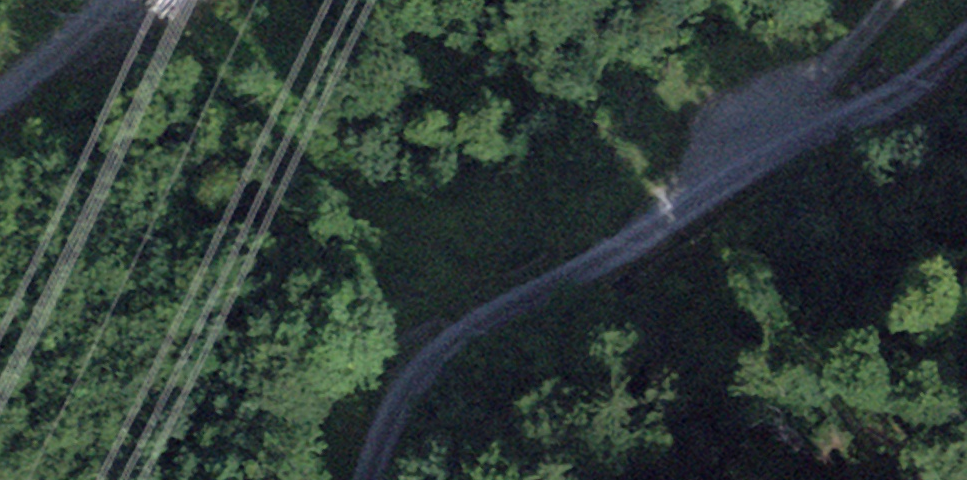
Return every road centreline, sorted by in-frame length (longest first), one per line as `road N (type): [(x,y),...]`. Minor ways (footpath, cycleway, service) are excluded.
road 1 (track): [(966,44),(913,78),(748,148),(430,361),(411,384),(370,479)]
road 2 (track): [(780,135),(888,0)]
road 3 (track): [(120,0),(0,98)]

